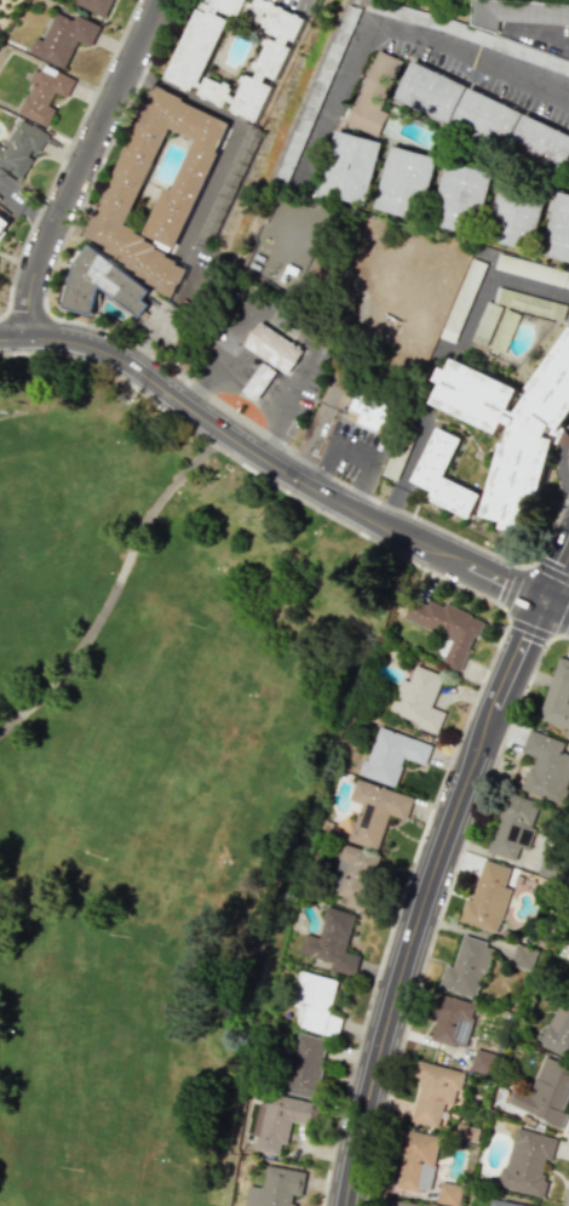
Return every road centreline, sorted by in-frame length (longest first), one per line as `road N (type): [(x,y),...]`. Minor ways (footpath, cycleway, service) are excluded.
road 1 (tertiary): [(545,606),(429,890),(383,1045),(350,1205)]
road 2 (tertiary): [(545,606),(355,507),(114,351),(54,336),(0,337)]
road 3 (residential): [(164,0),(42,264),(30,336)]

